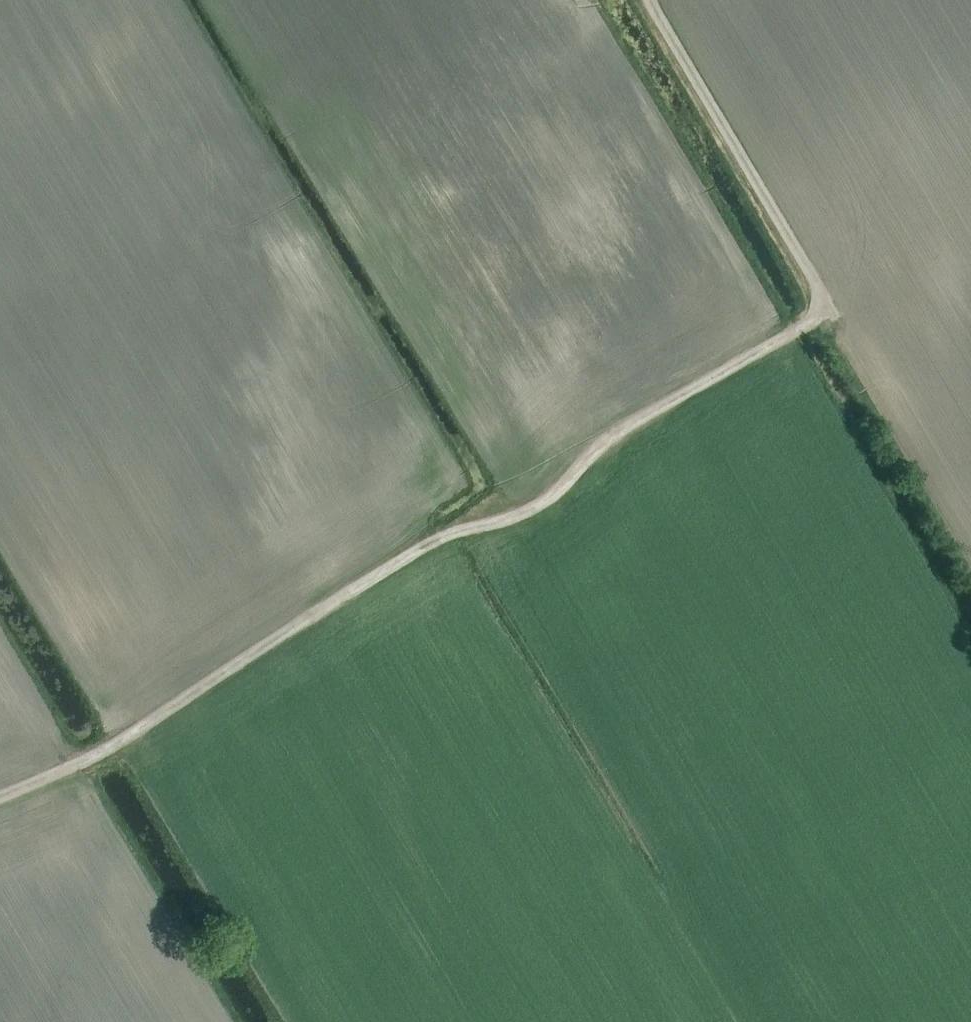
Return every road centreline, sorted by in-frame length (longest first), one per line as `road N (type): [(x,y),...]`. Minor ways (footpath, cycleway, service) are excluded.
road 1 (track): [(0,795),(126,737),(418,548),(474,523),(530,513),(628,427),(819,313),(814,280),(650,0)]

